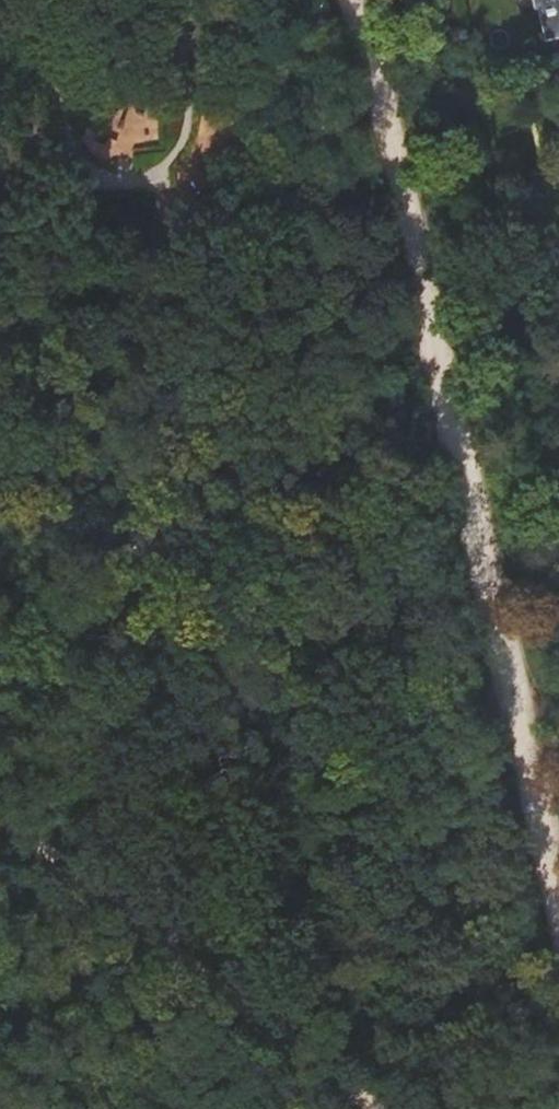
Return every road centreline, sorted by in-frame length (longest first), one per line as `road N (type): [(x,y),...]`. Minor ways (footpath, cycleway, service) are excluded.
road 1 (track): [(350,0),(558,890)]
road 2 (track): [(373,1108),(0,805)]

